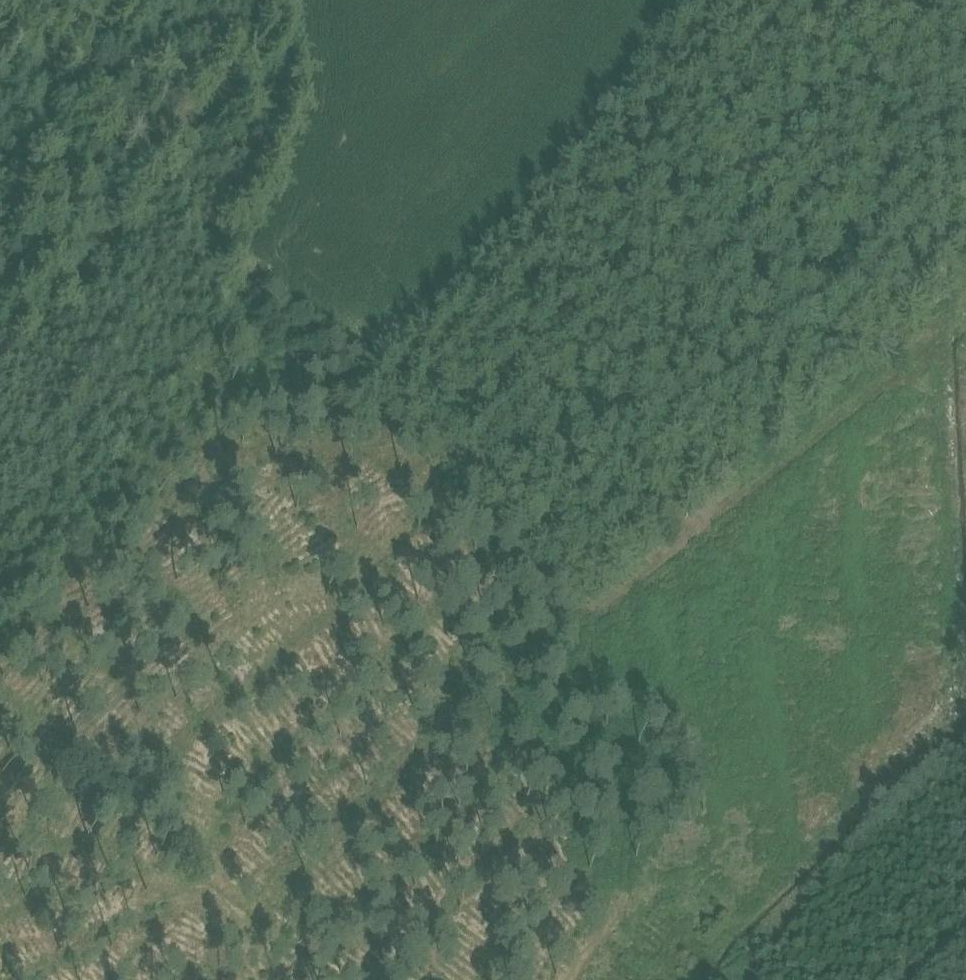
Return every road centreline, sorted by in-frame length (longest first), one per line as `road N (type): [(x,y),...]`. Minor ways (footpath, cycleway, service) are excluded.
road 1 (track): [(965,317),(588,637)]

